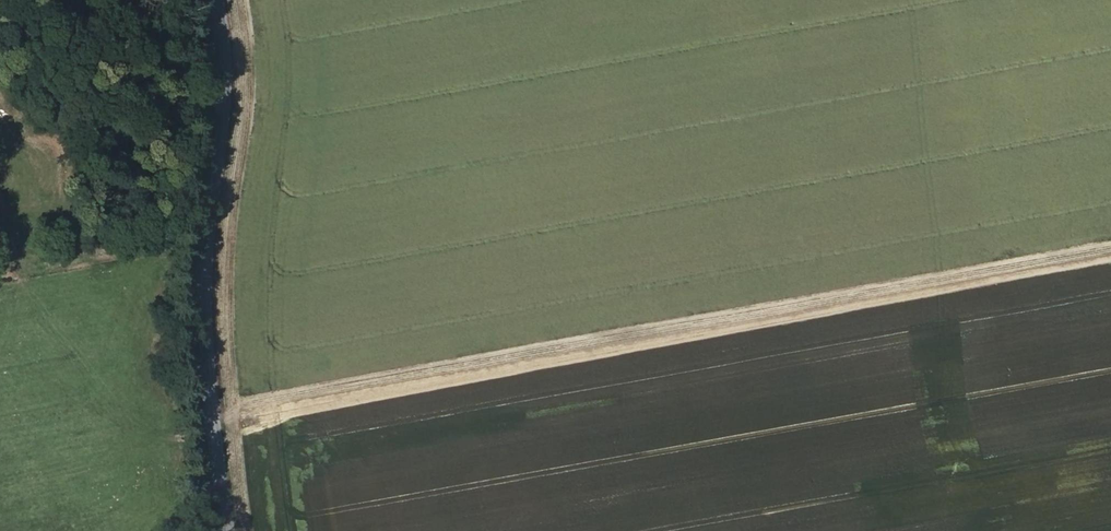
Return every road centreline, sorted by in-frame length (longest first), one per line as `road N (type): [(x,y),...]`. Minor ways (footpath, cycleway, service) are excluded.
road 1 (tertiary): [(217,0),(224,107),(202,290),(226,530)]

